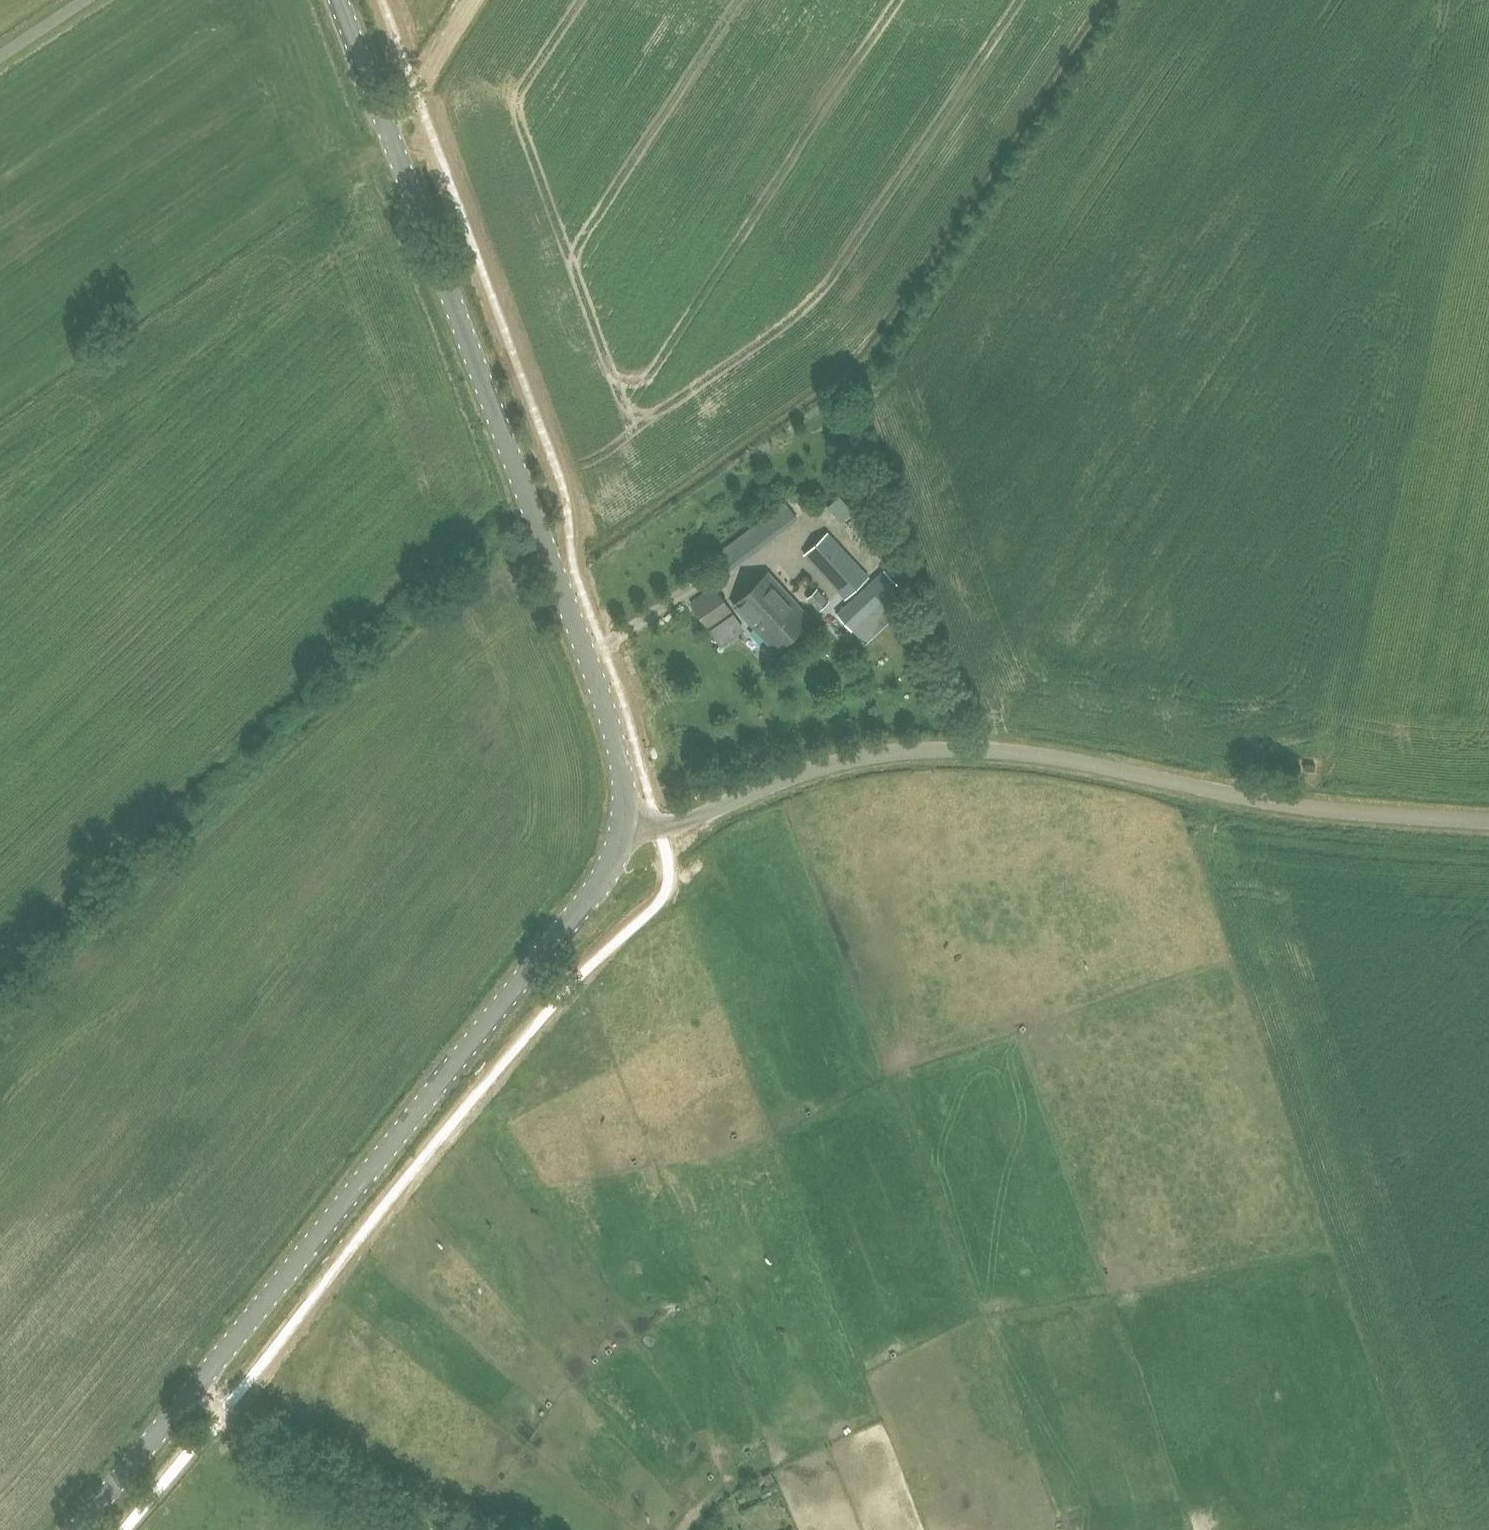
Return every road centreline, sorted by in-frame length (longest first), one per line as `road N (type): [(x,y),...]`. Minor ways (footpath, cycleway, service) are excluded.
road 1 (tertiary): [(74,1529),(587,902),(622,831)]
road 2 (unclassified): [(622,831),(690,821),(834,762),(906,753),(1060,760),(1251,800),(1488,822)]
road 3 (tertiary): [(622,831),(623,782),(594,677),(337,0)]
road 4 (track): [(382,118),(415,89),(474,0)]

